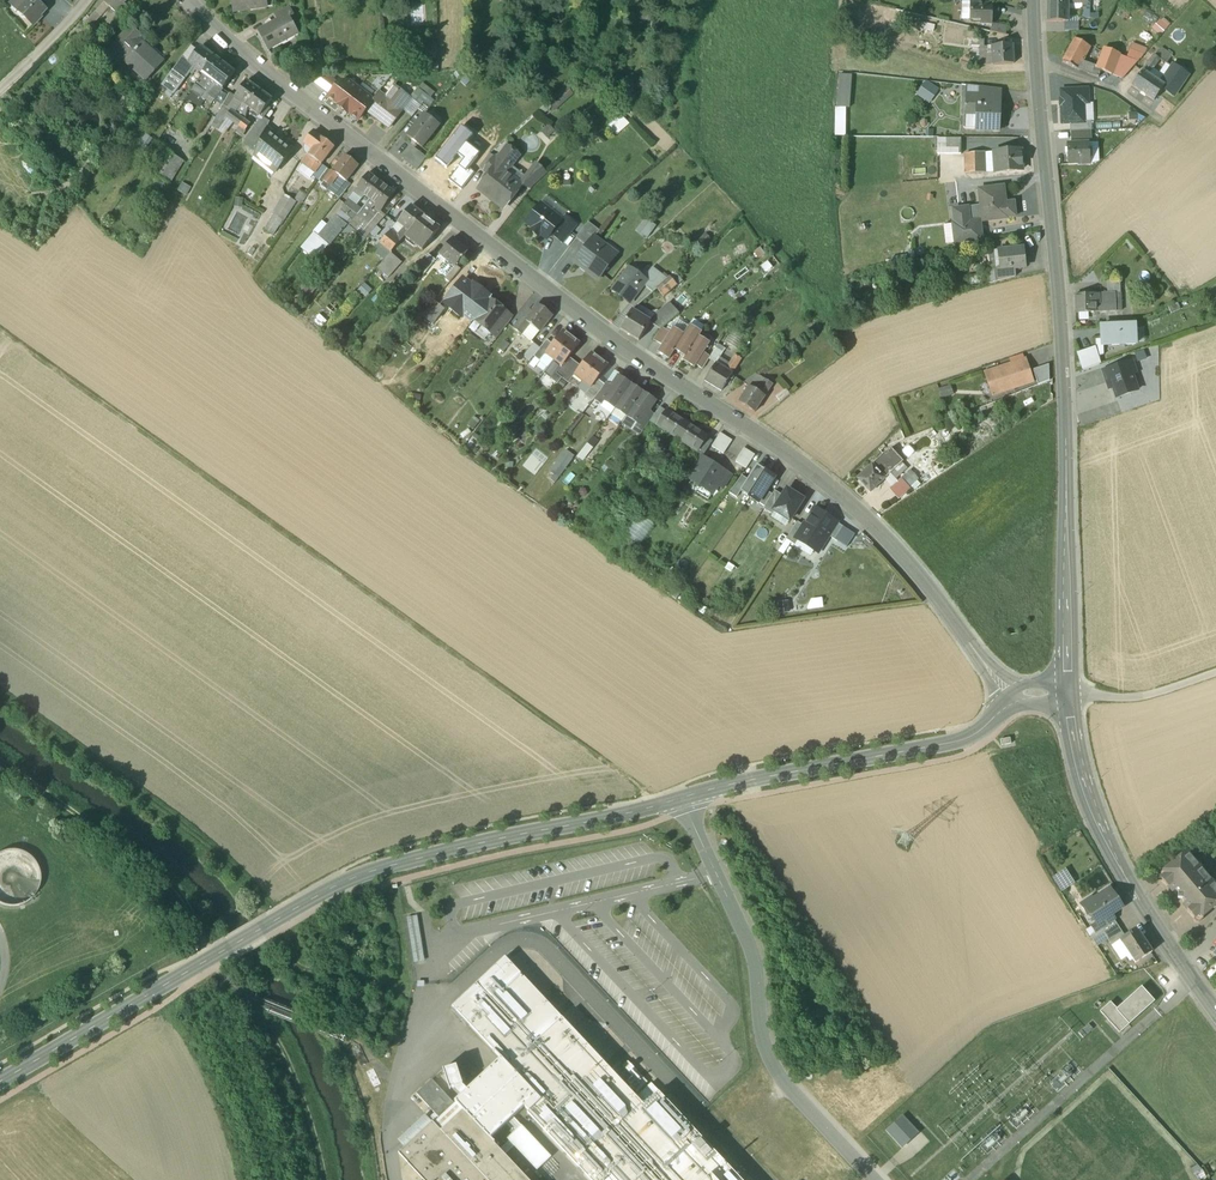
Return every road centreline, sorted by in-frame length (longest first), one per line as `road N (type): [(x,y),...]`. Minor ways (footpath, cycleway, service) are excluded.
road 1 (residential): [(1015,702),(927,583),(840,492),(666,379),(213,33),(187,0)]
road 2 (track): [(0,330),(655,807)]
road 3 (tertiary): [(0,1080),(350,881),(685,798)]
road 4 (tertiary): [(1068,697),(1065,392),(1034,0)]
road 5 (unclassified): [(685,798),(754,957),(775,1070),(873,1179)]
road 6 (tertiary): [(1215,1012),(1111,852),(1078,764),(1068,697)]
road 7 (tertiary): [(685,798),(961,741),(1015,702)]
road 8 (track): [(0,761),(175,887),(212,960)]
road 9 (track): [(329,1179),(316,1120),(284,1043),(212,960)]
road 10 (track): [(1068,697),(1158,696),(1215,677)]
road 11 (track): [(95,0),(0,95)]

